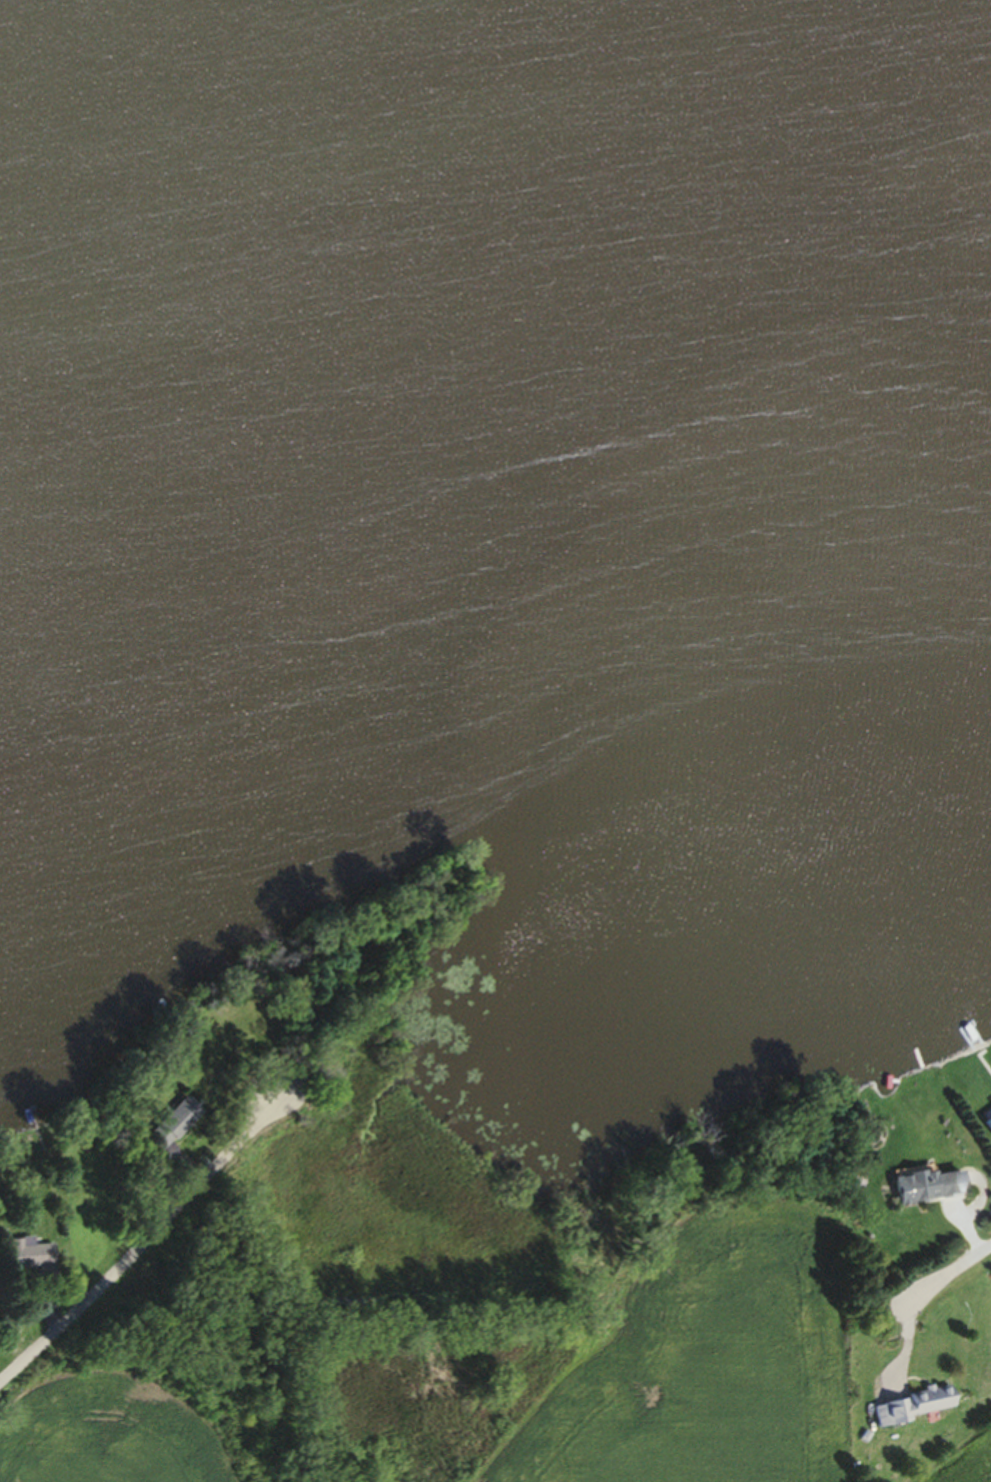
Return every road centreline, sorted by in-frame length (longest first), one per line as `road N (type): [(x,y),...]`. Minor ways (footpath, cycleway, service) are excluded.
road 1 (residential): [(0,1383),(108,1283),(277,1093)]

